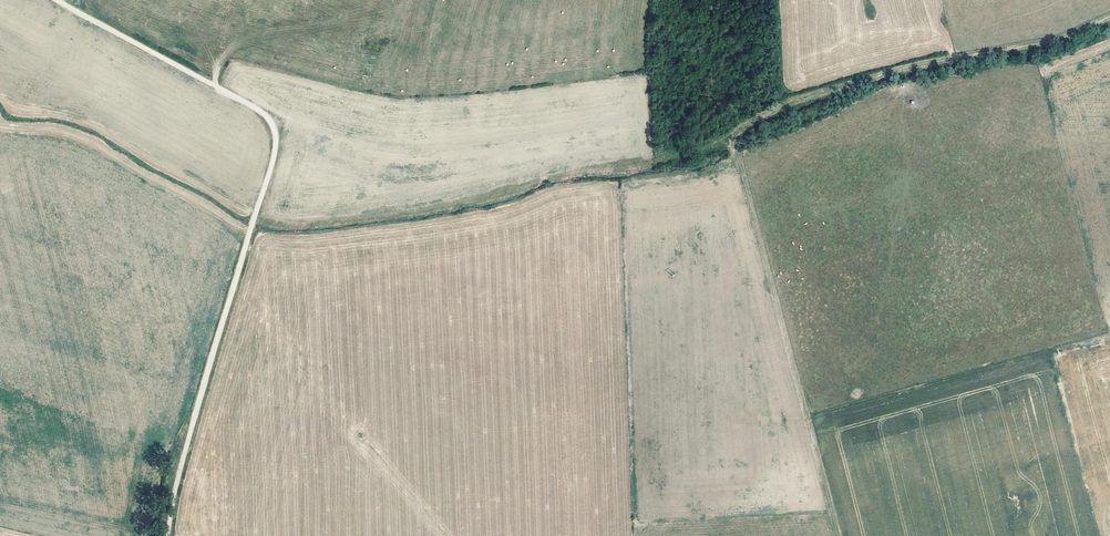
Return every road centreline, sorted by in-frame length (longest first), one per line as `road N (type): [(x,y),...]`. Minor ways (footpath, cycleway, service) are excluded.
road 1 (track): [(53,0),(220,87),(272,138),(273,168),(166,535)]
road 2 (track): [(732,141),(721,150),(558,174),(434,205),(341,220),(258,219)]
road 3 (track): [(837,535),(732,141)]
road 4 (track): [(1109,21),(1017,50),(891,73),(758,120),(732,141)]

